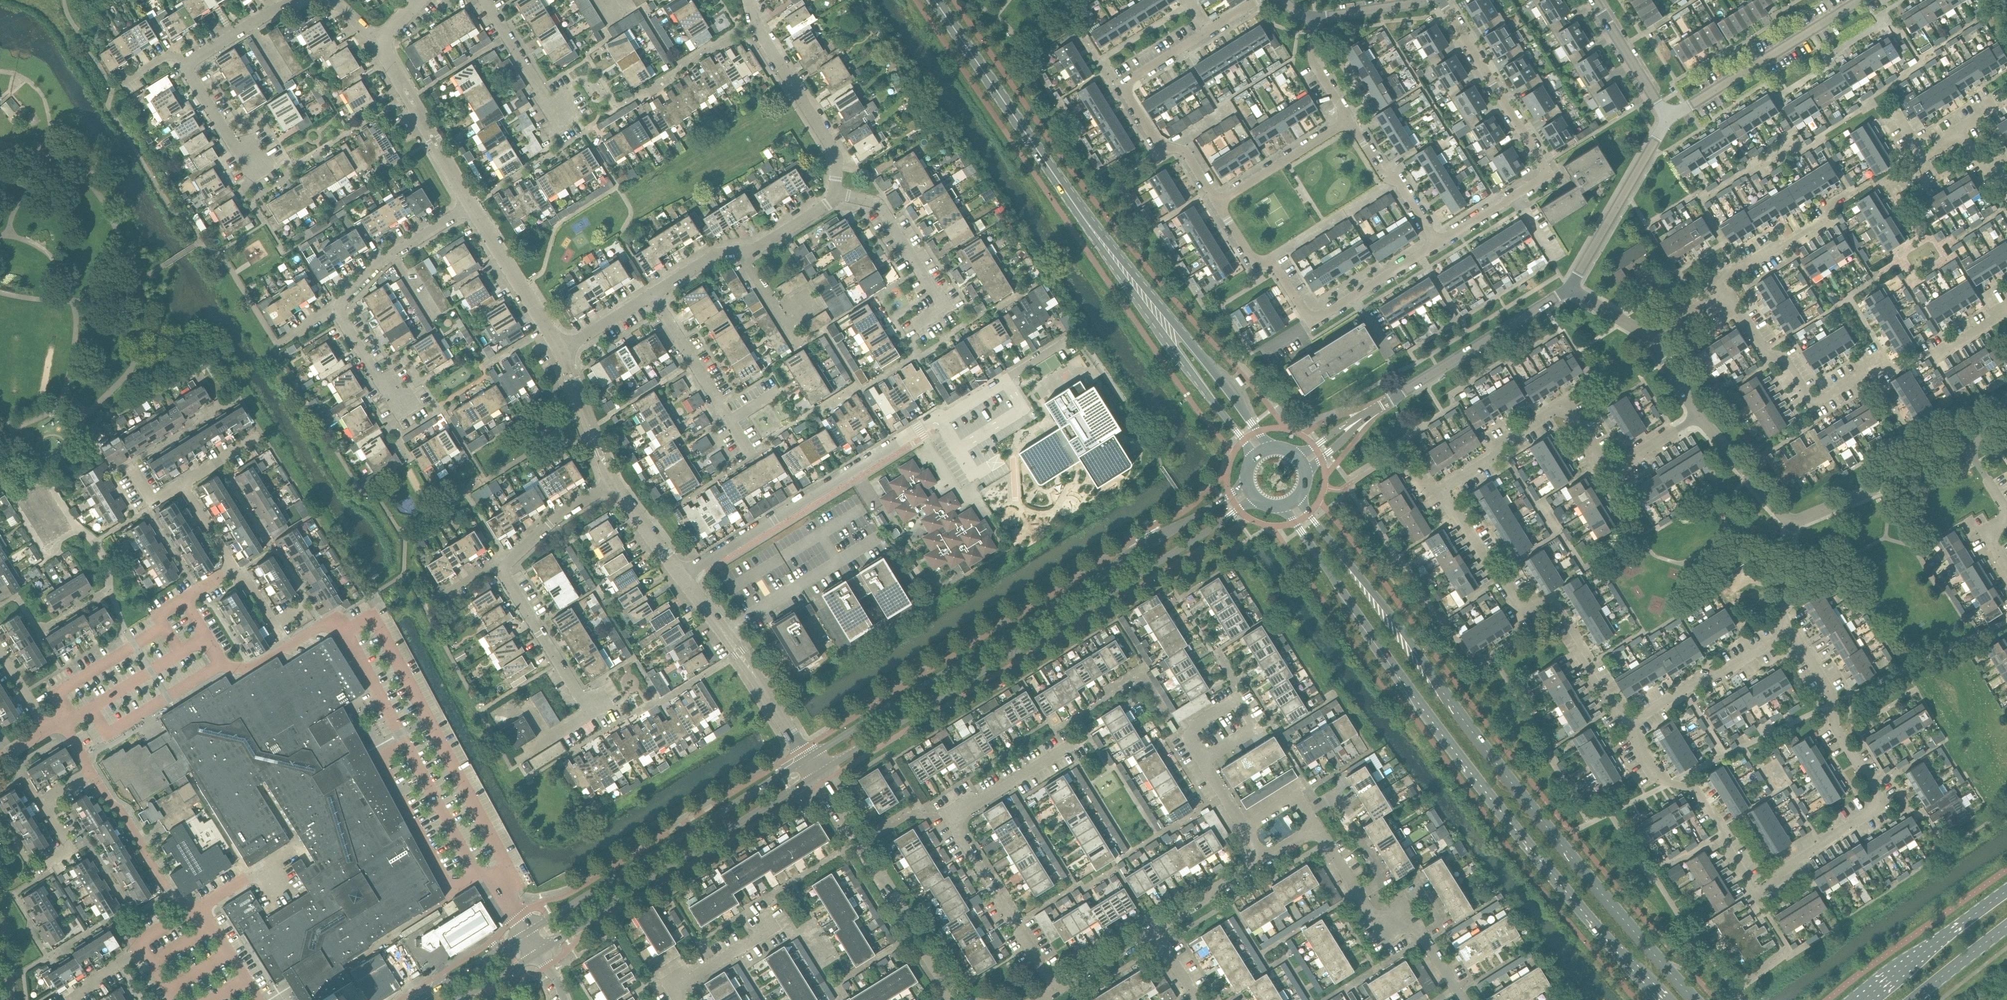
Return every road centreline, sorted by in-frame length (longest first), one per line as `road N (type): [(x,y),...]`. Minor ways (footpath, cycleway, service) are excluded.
road 1 (secondary): [(1695,999),(1529,804),(1309,514),(1303,491)]
road 2 (secondary): [(1278,506),(1507,818),(1662,999)]
road 3 (tertiary): [(1247,476),(1224,499),(807,759)]
road 4 (tertiary): [(817,775),(1238,510),(1262,503)]
road 5 (residential): [(682,574),(1065,339)]
road 6 (residential): [(1051,991),(947,817),(1088,736)]
road 7 (residential): [(1752,893),(1881,804),(1832,725),(1831,695),(1790,630)]
road 8 (secondary): [(1275,447),(1053,172)]
road 9 (secondary): [(1053,172),(1251,461)]
road 10 (residential): [(1440,491),(1567,401),(1601,461),(1614,464),(1699,416)]
road 11 (residential): [(1441,0),(1545,173),(1437,244)]
road 12 (tertiary): [(540,952),(817,775)]
road 13 (tertiary): [(807,759),(528,932)]
road 14 (residential): [(1217,203),(1186,153),(1153,139),(1122,87),(1258,0)]
road 15 (residential): [(1627,726),(1578,647),(1543,605),(1522,605),(1440,491)]
road 16 (residential): [(1437,244),(1314,321),(1274,265),(1252,258),(1217,203)]
road 17 (residential): [(62,722),(70,719),(55,695),(165,626),(159,616),(233,570)]
road 18 (residential): [(950,999),(817,775)]
road 19 (residential): [(1461,999),(1424,941),(1369,911),(1316,830)]
road 20 (residential): [(1722,291),(1765,350),(1788,363),(1812,402),(1884,365)]
road 21 (unclassified): [(1669,118),(1861,0)]
road 22 (residential): [(807,759),(682,574)]
road 23 (residential): [(1627,726),(1659,779),(1697,791),(1752,893)]
road 24 (residential): [(833,192),(836,153),(755,23),(749,0)]
road 25 (residential): [(651,292),(713,255),(755,249),(828,205),(833,192)]
road 26 (unclassified): [(1390,400),(1570,289)]
road 27 (secondary): [(935,0),(1053,172)]
road 28 (residential): [(833,192),(880,205),(944,306),(913,325)]
road 29 (unclassified): [(1570,289),(1669,118)]
road 30 (residential): [(504,569),(591,713),(616,698)]
road 31 (residential): [(1791,523),(1969,450)]
road 32 (residential): [(1627,726),(1790,630)]
road 33 (residential): [(471,205),(384,40)]
road 34 (secondary): [(2006,891),(1865,999)]
road 35 (residential): [(181,921),(92,772)]
road 36 (residential): [(1722,291),(1724,275),(1825,219),(1826,208),(1852,193)]
road 37 (residential): [(560,350),(471,205)]
road 38 (residential): [(340,309),(380,261),(471,205)]
road 39 (residential): [(1217,203),(1350,122)]
road 40 (residential): [(651,292),(731,421)]
road 41 (residential): [(676,999),(669,989),(786,915)]
road 42 (residential): [(1437,244),(1350,122)]
road 43 (residential): [(558,129),(484,0)]
road 44 (residential): [(190,63),(261,193)]
road 45 (residential): [(613,484),(560,350)]
road 46 (residential): [(1791,523),(1699,416)]
road 47 (unclassified): [(1669,118),(1593,0)]
road 48 (residential): [(613,484),(556,517),(504,569)]
road 49 (residential): [(181,921),(71,999)]
road 50 (residential): [(406,421),(340,309)]
road 51 (residential): [(1151,929),(1261,860)]
road 52 (tertiary): [(528,932),(417,999)]
road 53 (residential): [(258,999),(199,909),(181,921)]
road 54 (residential): [(299,0),(190,63)]

